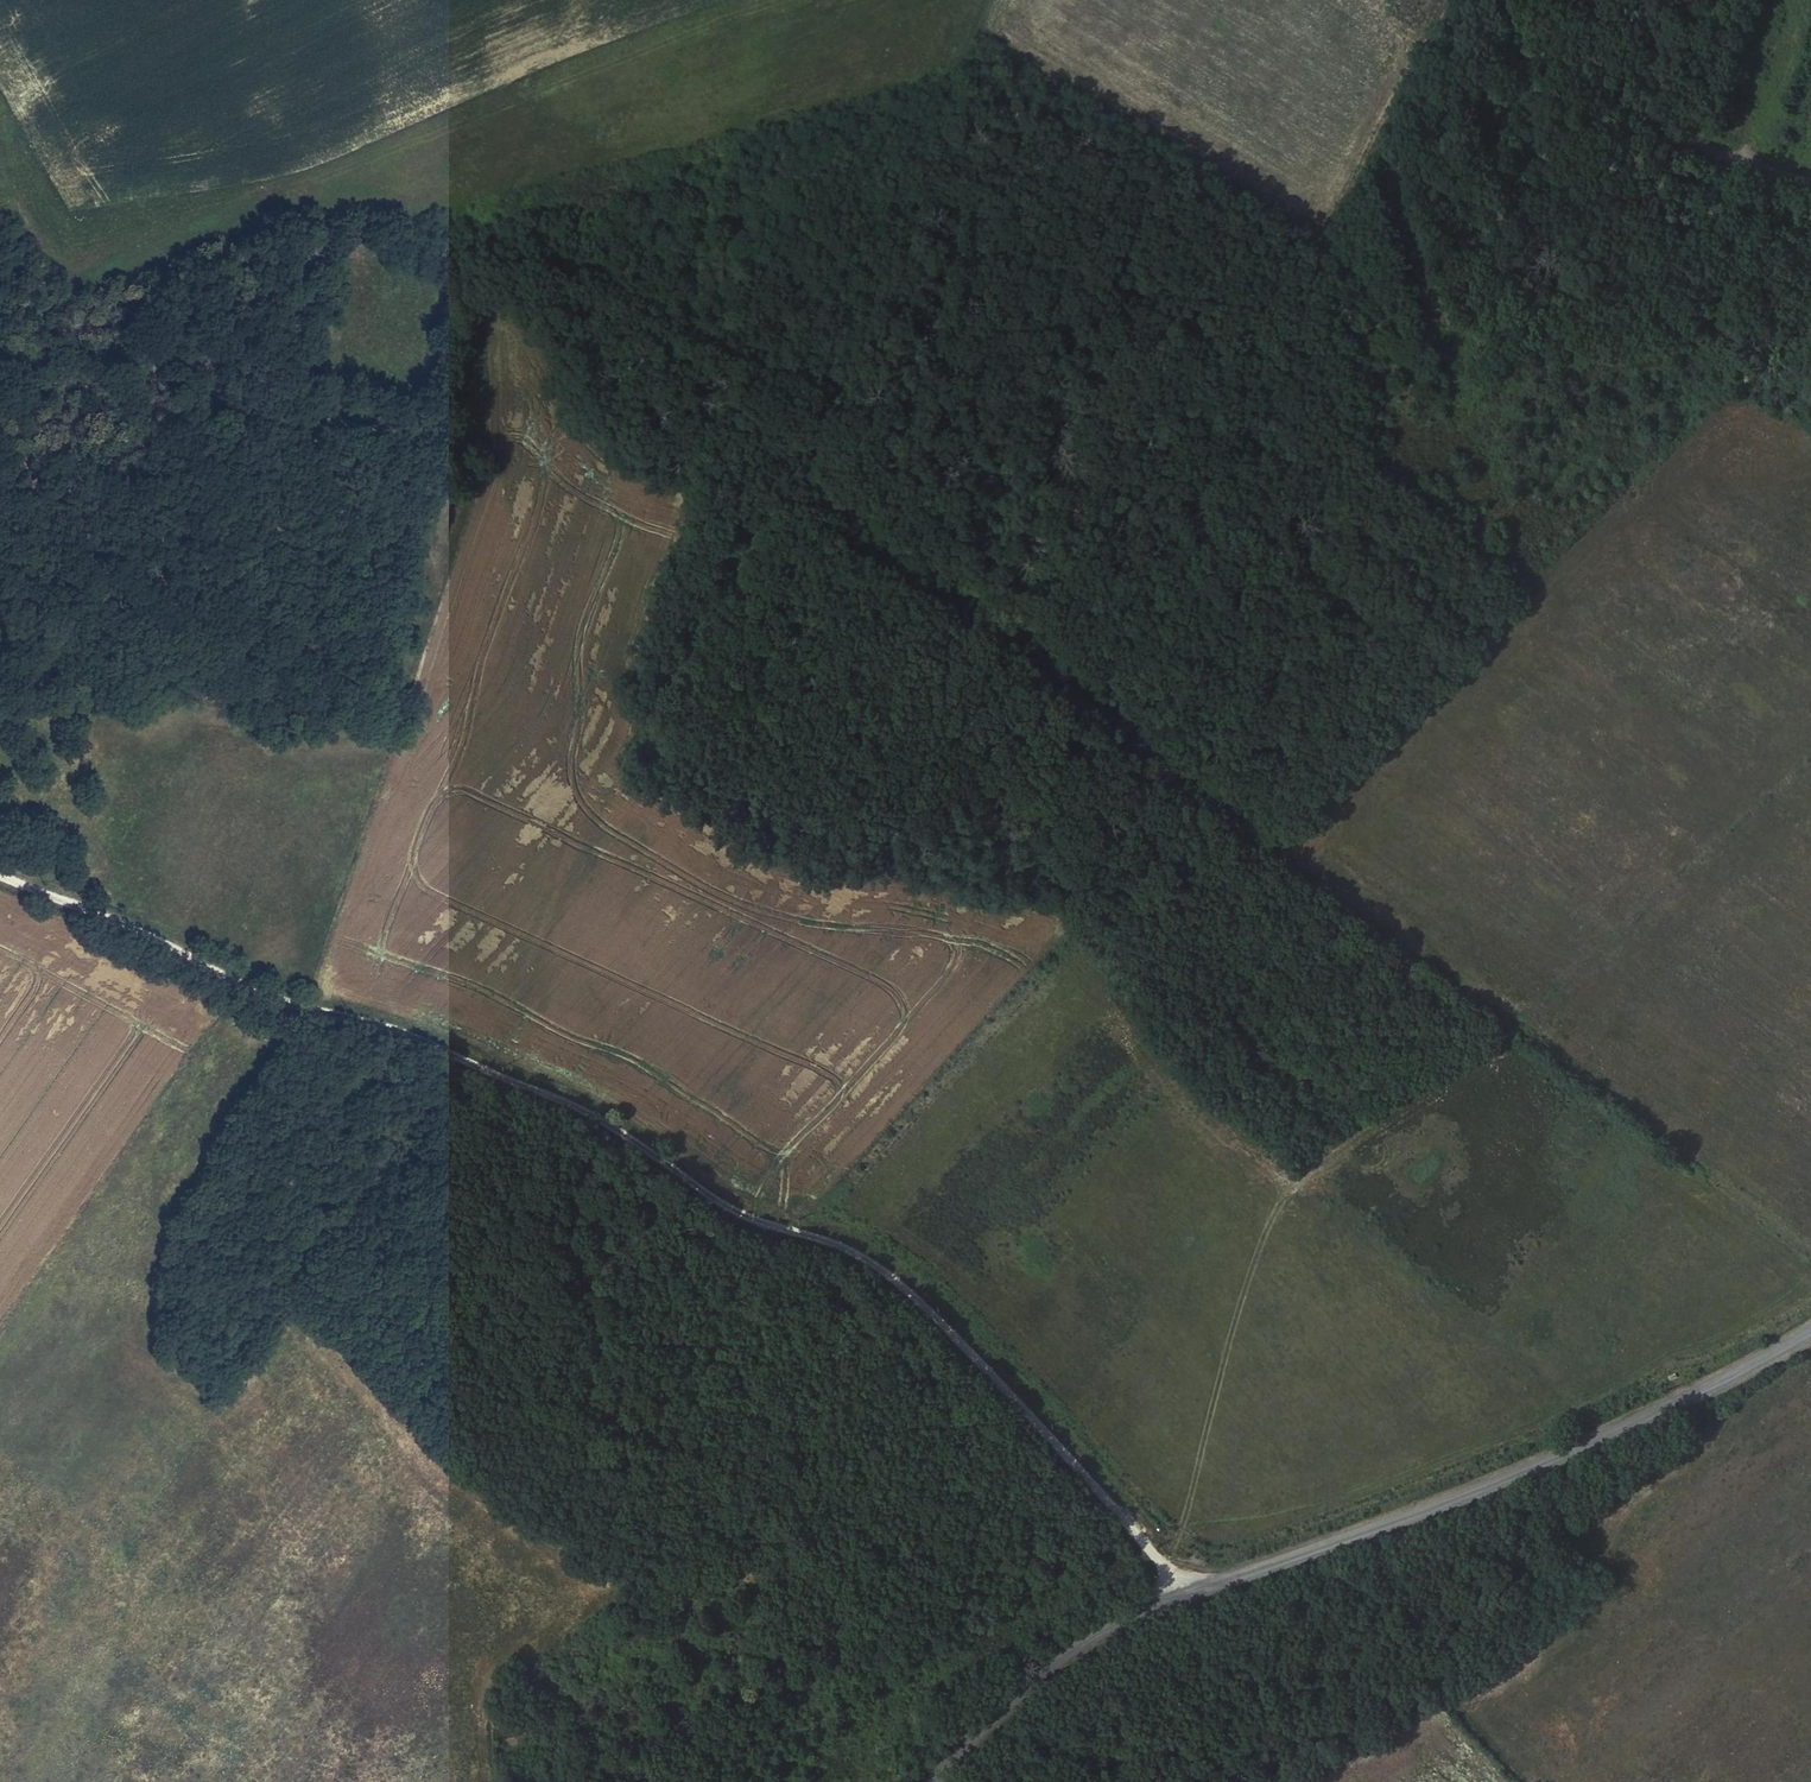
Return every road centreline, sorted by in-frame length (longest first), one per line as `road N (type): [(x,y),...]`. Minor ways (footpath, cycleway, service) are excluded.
road 1 (track): [(0,873),(245,982),(392,1024),(572,1100),(734,1206),(842,1239),(894,1274),(1182,1594)]
road 2 (unclassified): [(1810,1332),(1563,1454),(1139,1612),(1024,1686),(935,1781)]
road 3 (unclassified): [(1810,181),(1663,121),(1515,0)]

